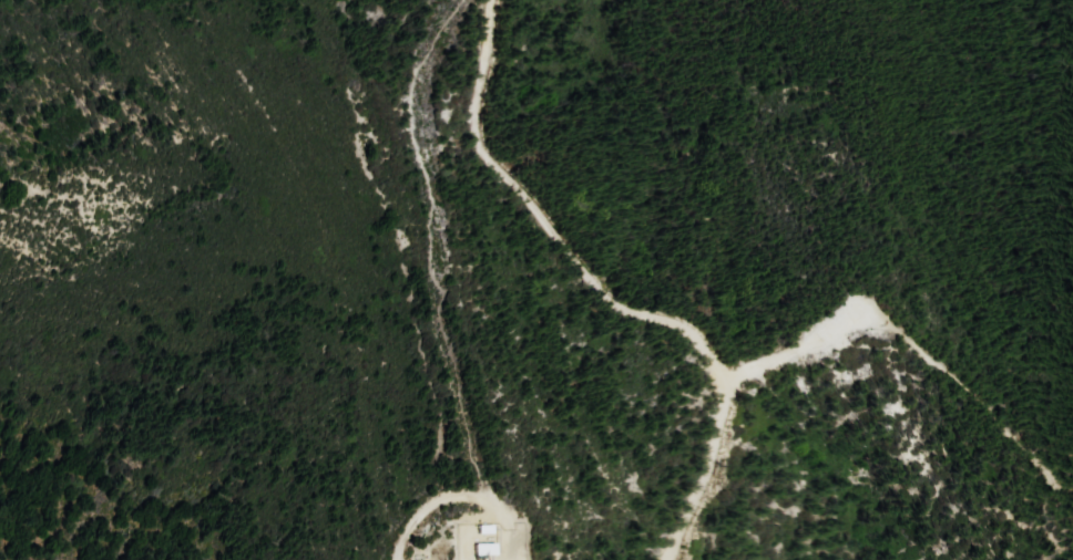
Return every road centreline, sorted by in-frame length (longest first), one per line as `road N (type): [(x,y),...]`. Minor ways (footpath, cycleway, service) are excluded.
road 1 (track): [(673,559),(705,494),(728,383),(683,326),(630,317),(605,293),(531,195),(484,151),(479,115),(491,0)]
road 2 (track): [(397,559),(418,517),(442,500),(473,499),(505,528),(505,559)]
road 3 (track): [(728,383),(848,319),(886,322)]

